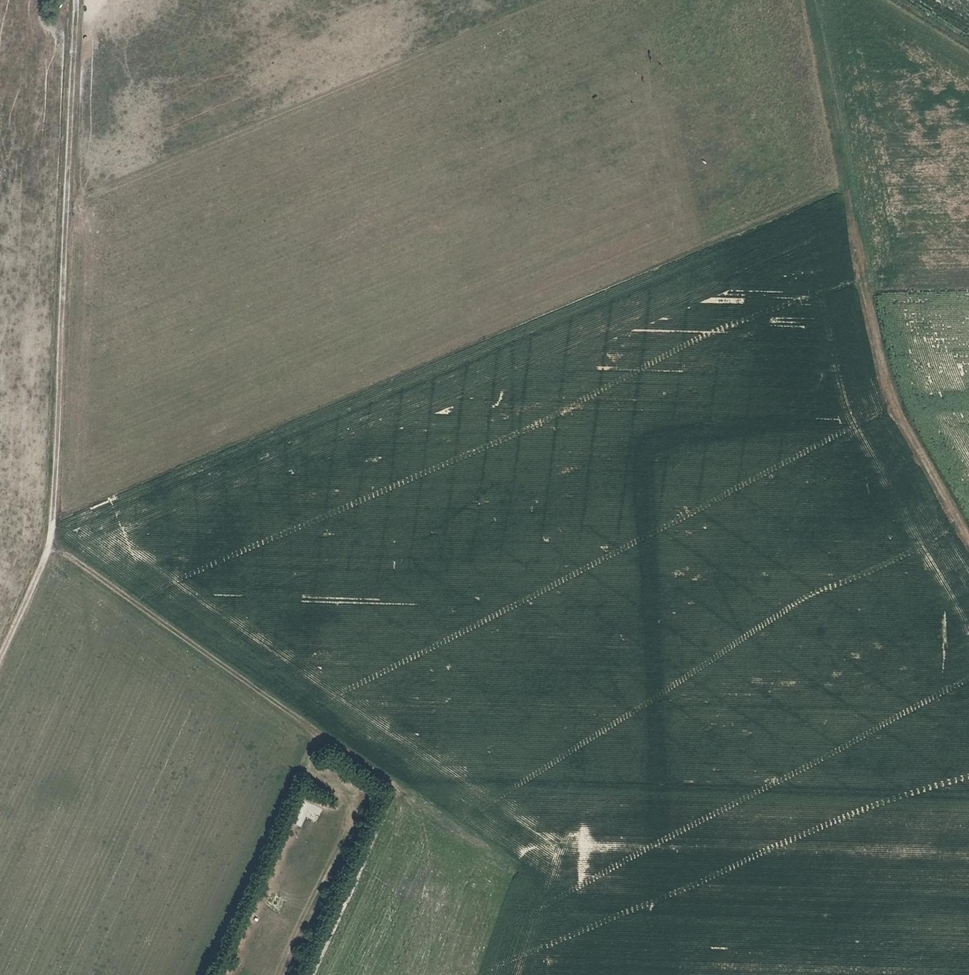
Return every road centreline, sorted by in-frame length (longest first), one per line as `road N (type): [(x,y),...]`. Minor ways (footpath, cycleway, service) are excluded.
road 1 (track): [(0,649),(47,537),(72,0)]
road 2 (track): [(968,536),(890,387),(803,0)]

